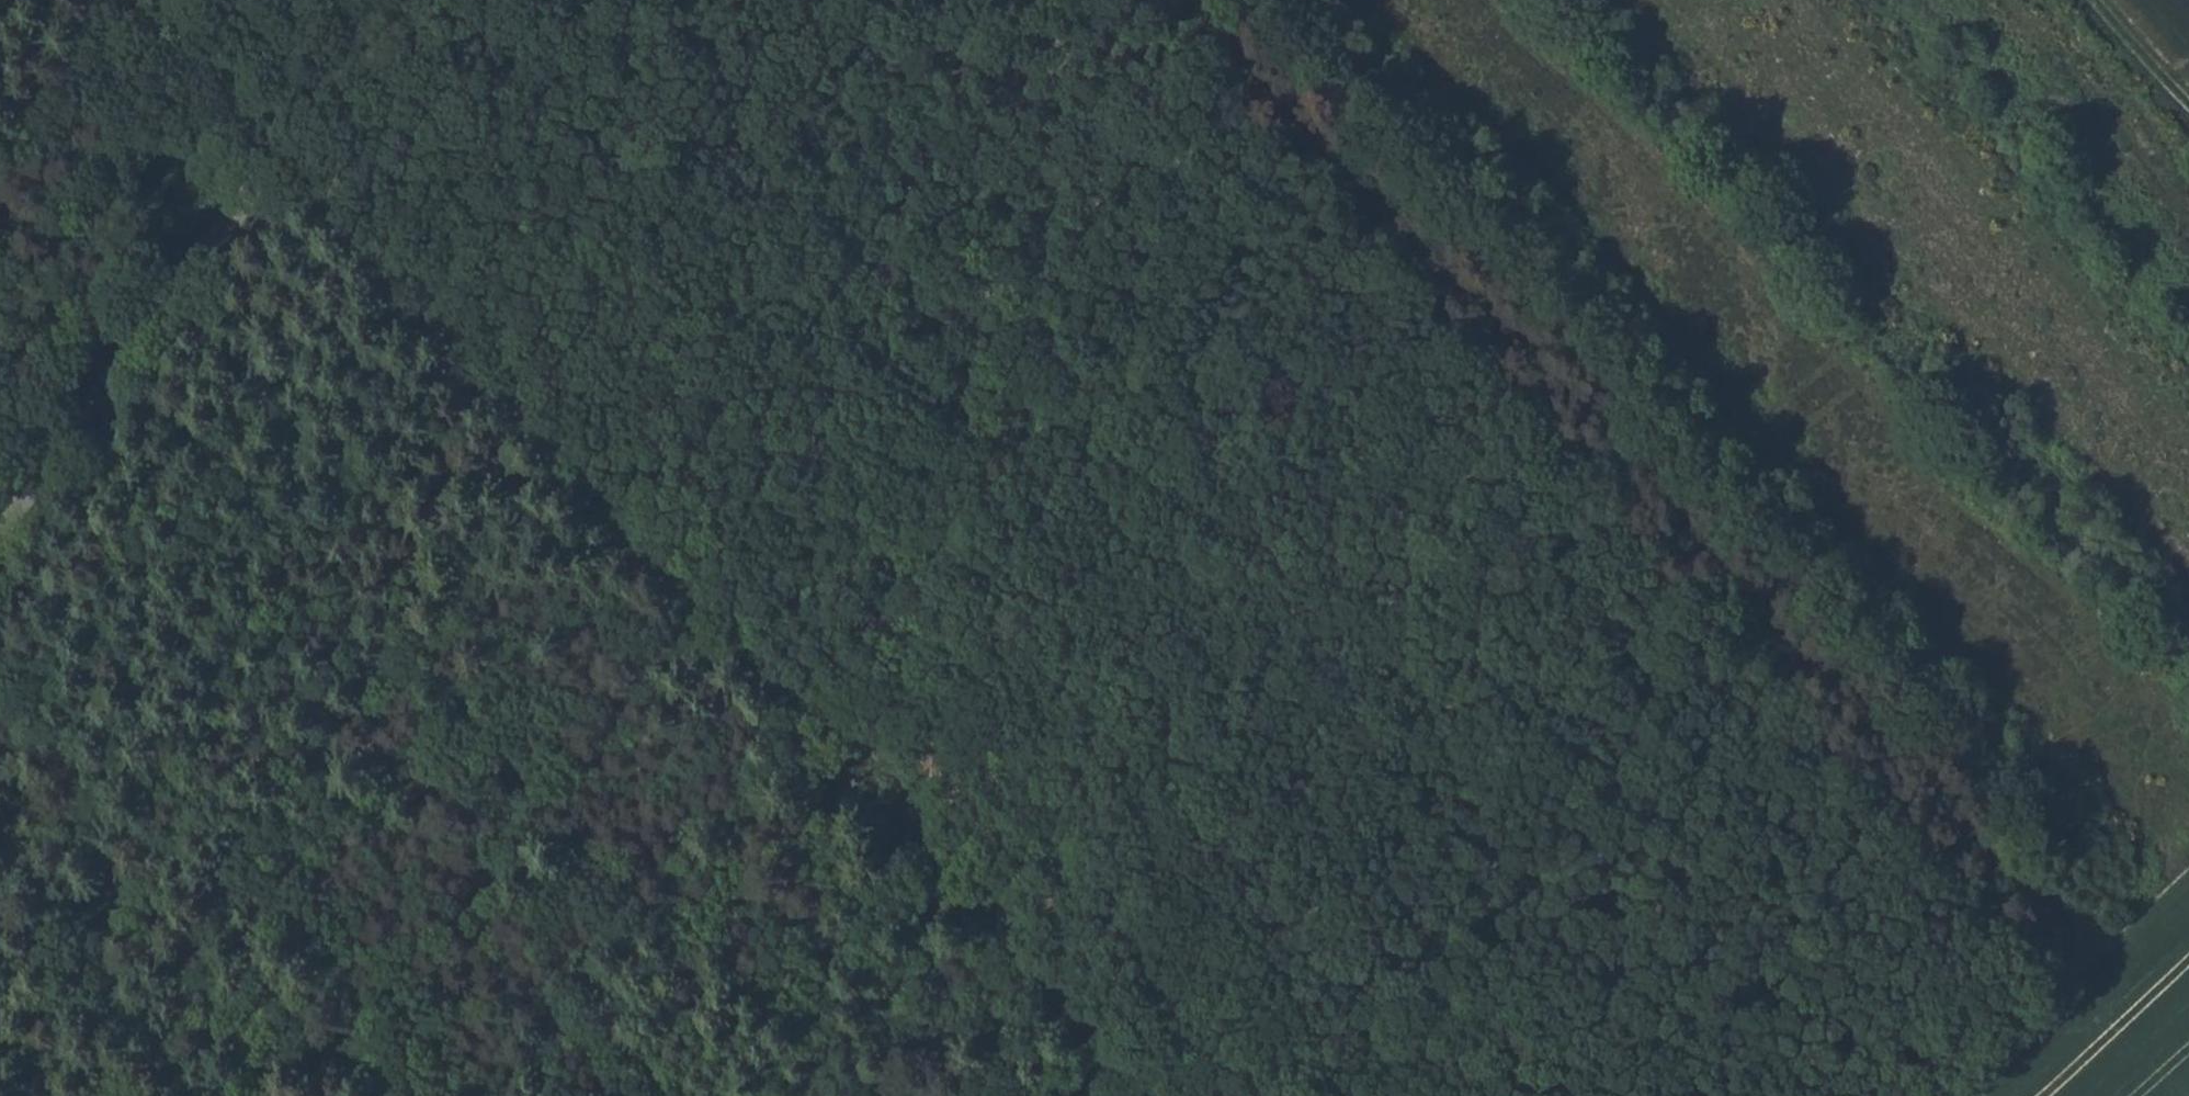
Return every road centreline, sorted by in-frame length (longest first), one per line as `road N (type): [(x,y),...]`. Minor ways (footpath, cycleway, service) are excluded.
road 1 (unclassified): [(394,0),(0,520)]
road 2 (track): [(2070,0),(2188,131)]

